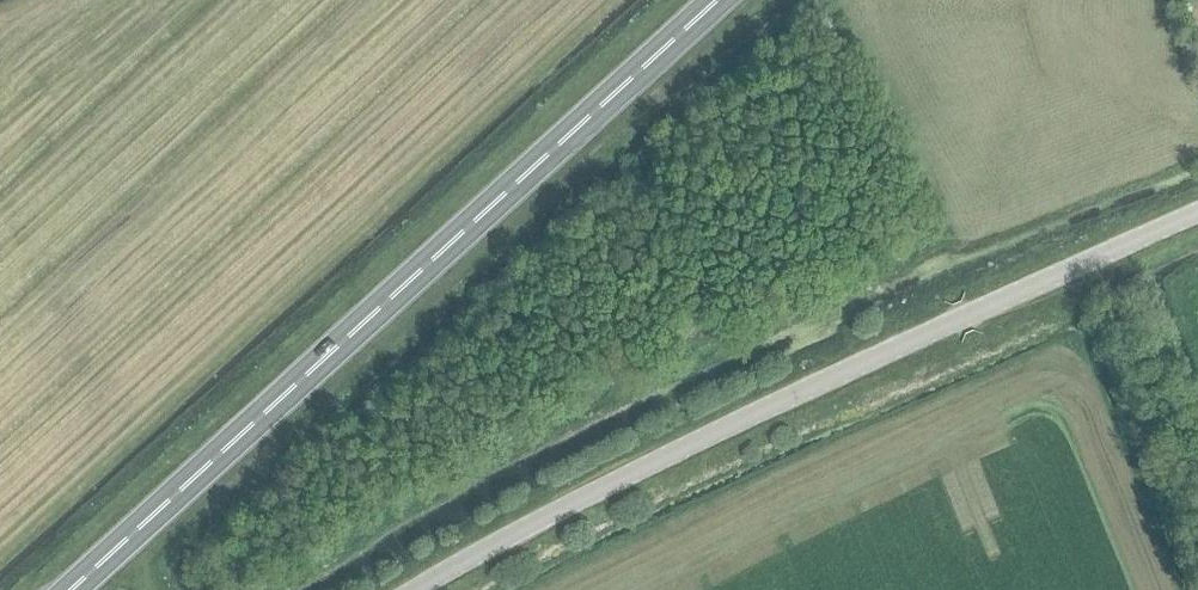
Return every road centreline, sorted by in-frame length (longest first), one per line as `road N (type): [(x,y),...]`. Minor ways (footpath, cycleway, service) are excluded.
road 1 (primary): [(70,589),(717,0)]
road 2 (unclassified): [(418,589),(731,425),(1197,213)]

